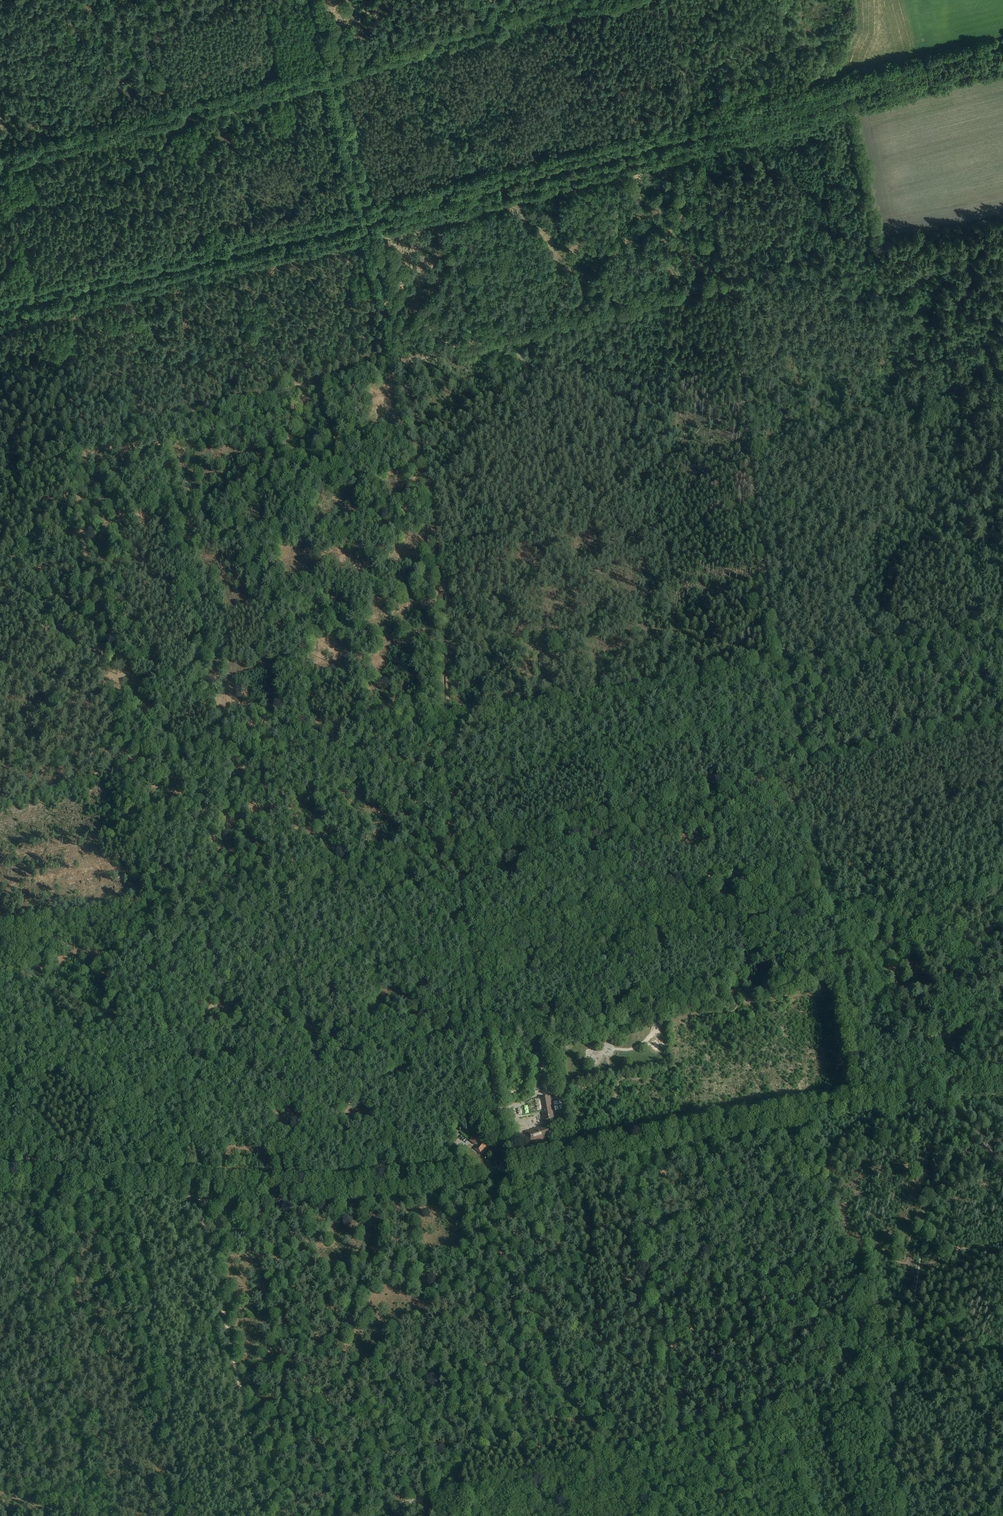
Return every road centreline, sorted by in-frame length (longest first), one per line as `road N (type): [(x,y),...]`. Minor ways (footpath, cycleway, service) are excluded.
road 1 (tertiary): [(0,1181),(292,1190),(398,1185),(951,1082)]
road 2 (track): [(159,985),(117,765),(71,445),(39,316)]
road 3 (track): [(589,0),(0,159)]
road 4 (track): [(764,546),(729,282),(668,0)]
road 5 (track): [(878,249),(401,364)]
road 6 (track): [(312,0),(419,448)]
road 7 (track): [(444,719),(117,765),(0,800)]
road 8 (track): [(878,249),(940,606),(932,637)]
road 9 (track): [(811,872),(467,928)]
road 10 (track): [(1002,1362),(666,1438)]
road 11 (track): [(270,1515),(197,1186)]
road 12 (track): [(610,1449),(573,1403),(547,1349),(511,1179)]
road 13 (track): [(805,833),(764,546)]
road 14 (track): [(467,928),(192,979)]
road 15 (track): [(419,448),(442,603),(444,719)]
road 16 (track): [(444,719),(467,928)]
road 17 (track): [(1002,791),(805,833)]
road 18 (track): [(171,1053),(0,1082)]
road 19 (track): [(917,1041),(846,944),(870,914)]
road 20 (track): [(925,638),(779,664)]
road 21 (track): [(30,275),(0,137)]
road 22 (track): [(355,1515),(491,1480)]
road 23 (track): [(870,914),(877,905),(1002,883)]
road 24 (track): [(1002,219),(878,249)]
road 25 (track): [(491,1480),(610,1449)]

